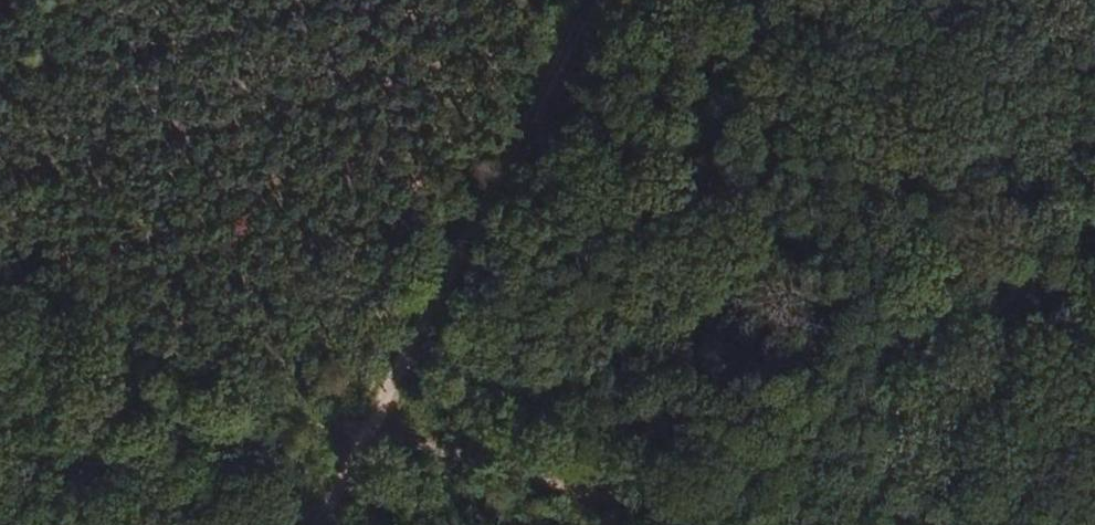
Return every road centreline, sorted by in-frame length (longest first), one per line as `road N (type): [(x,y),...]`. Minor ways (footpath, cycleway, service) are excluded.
road 1 (track): [(0,312),(691,524)]
road 2 (track): [(322,524),(596,0)]

